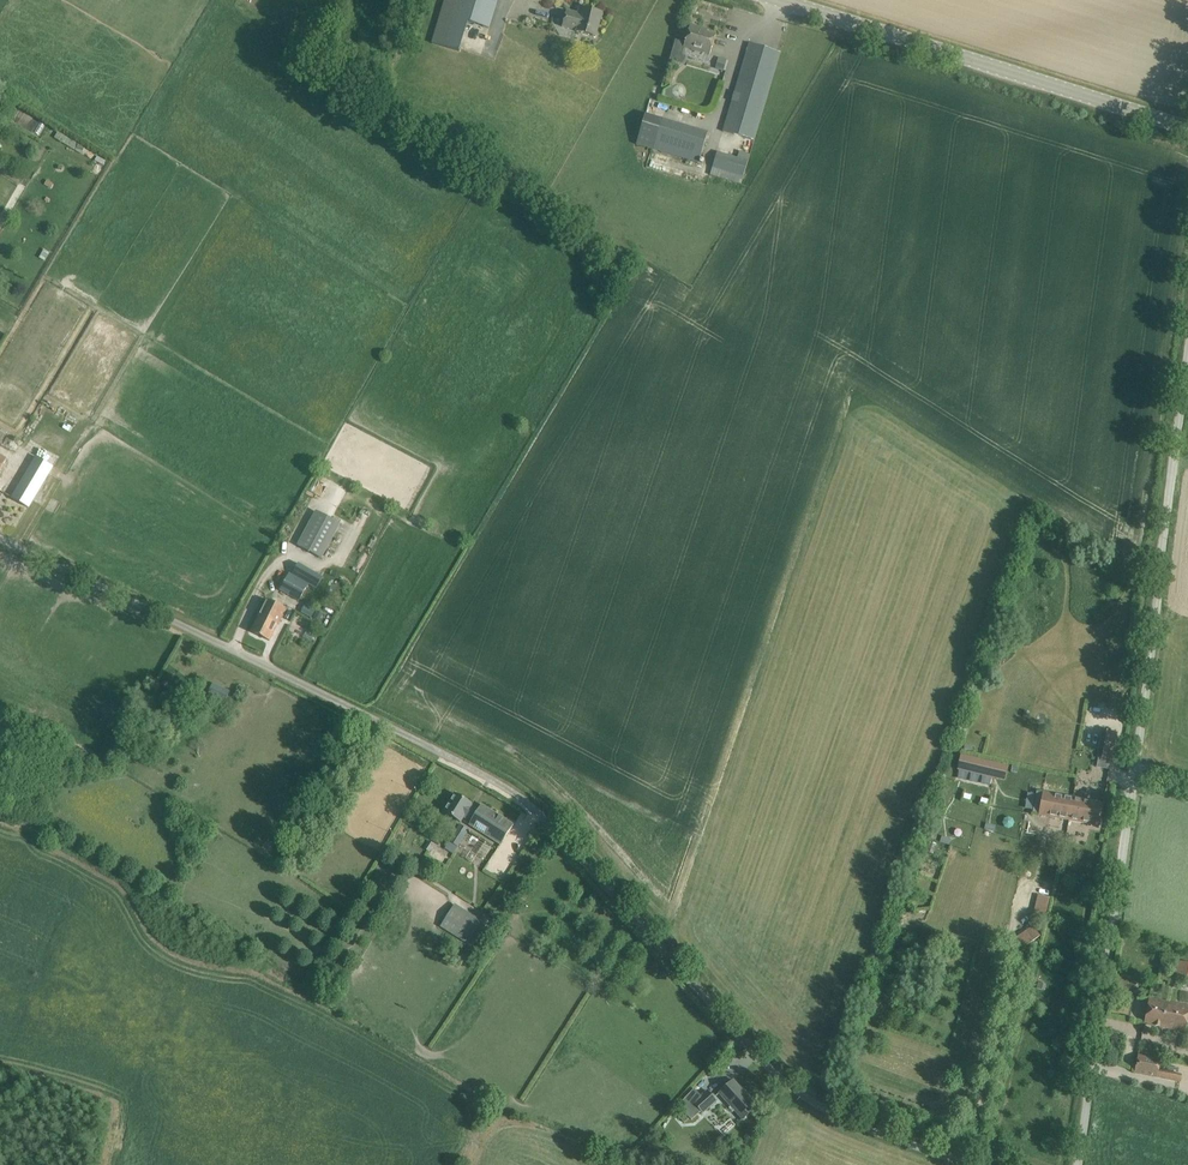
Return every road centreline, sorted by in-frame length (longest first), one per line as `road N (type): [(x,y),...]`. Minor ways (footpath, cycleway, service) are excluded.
road 1 (unclassified): [(977,1164),(810,1095),(541,813),(471,766),(0,534)]
road 2 (unclassified): [(1079,1164),(1187,356)]
road 3 (tertiary): [(1187,127),(777,0)]
road 4 (track): [(1021,884),(1006,946),(1014,973),(979,1111),(952,1155)]

